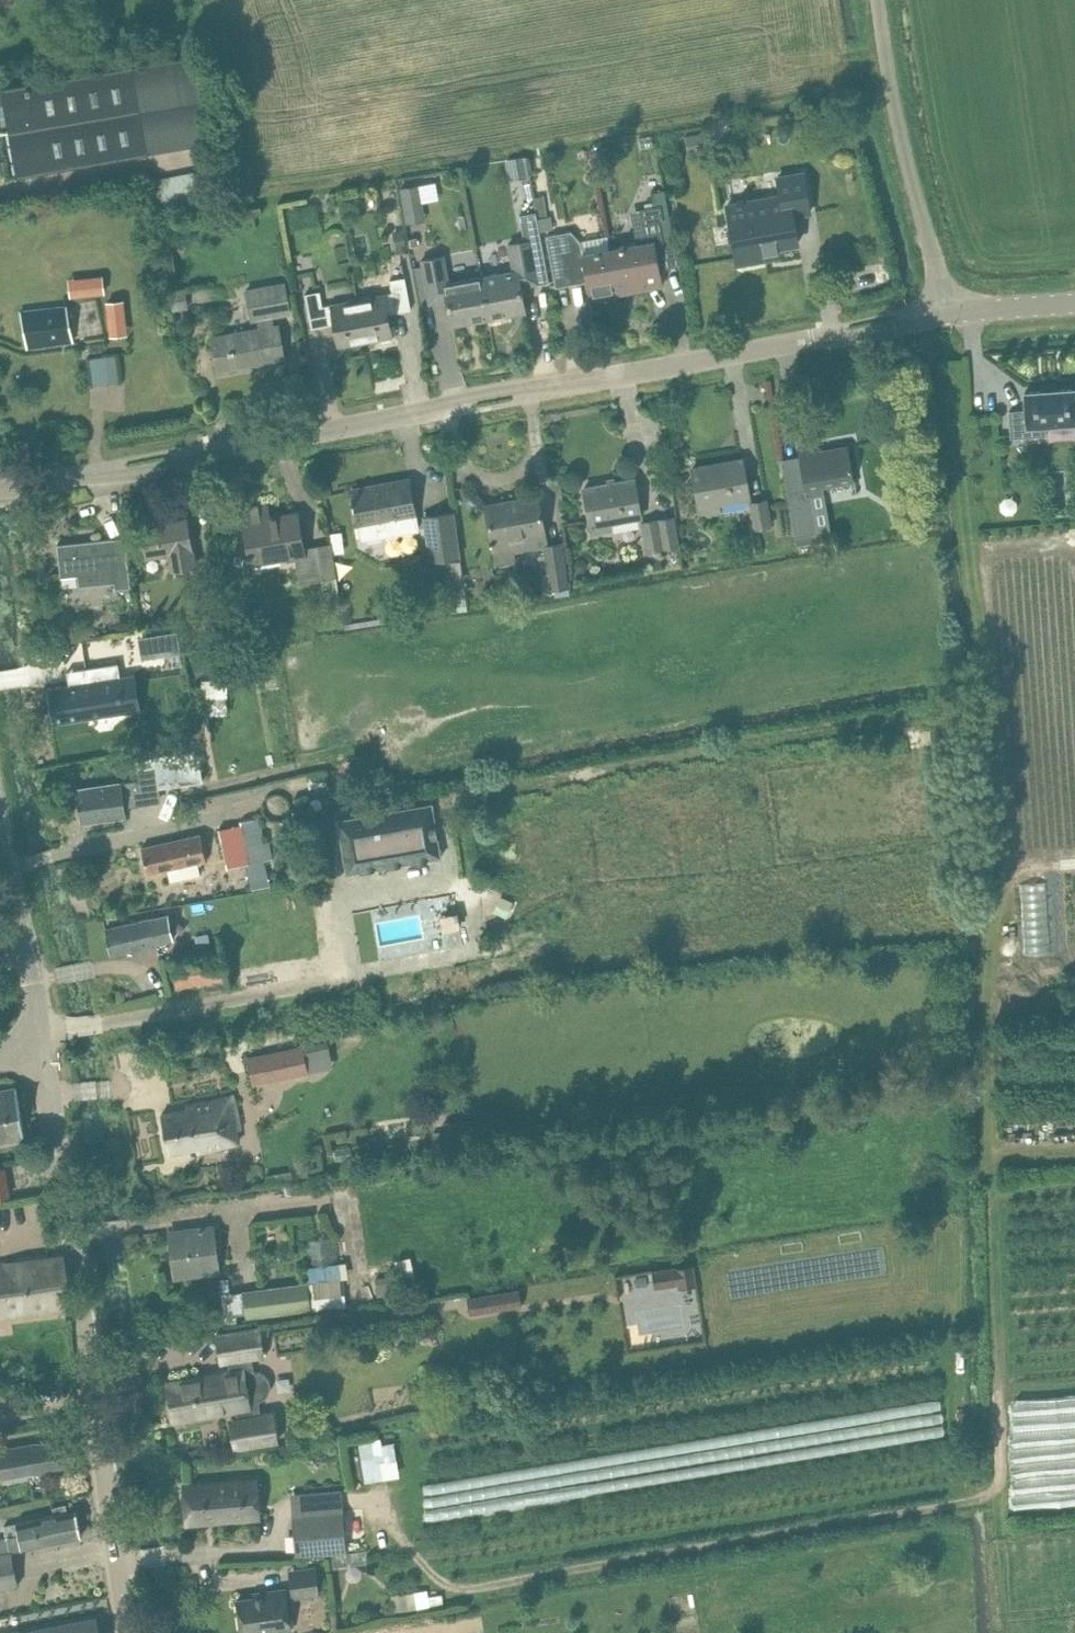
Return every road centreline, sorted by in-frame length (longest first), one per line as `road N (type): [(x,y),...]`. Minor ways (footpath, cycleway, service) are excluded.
road 1 (tertiary): [(0,494),(947,314)]
road 2 (tertiary): [(134,1632),(42,1049)]
road 3 (unclassified): [(947,314),(898,121),(879,0)]
road 4 (tertiary): [(42,1049),(0,781)]
road 5 (tertiary): [(947,314),(1074,304)]

